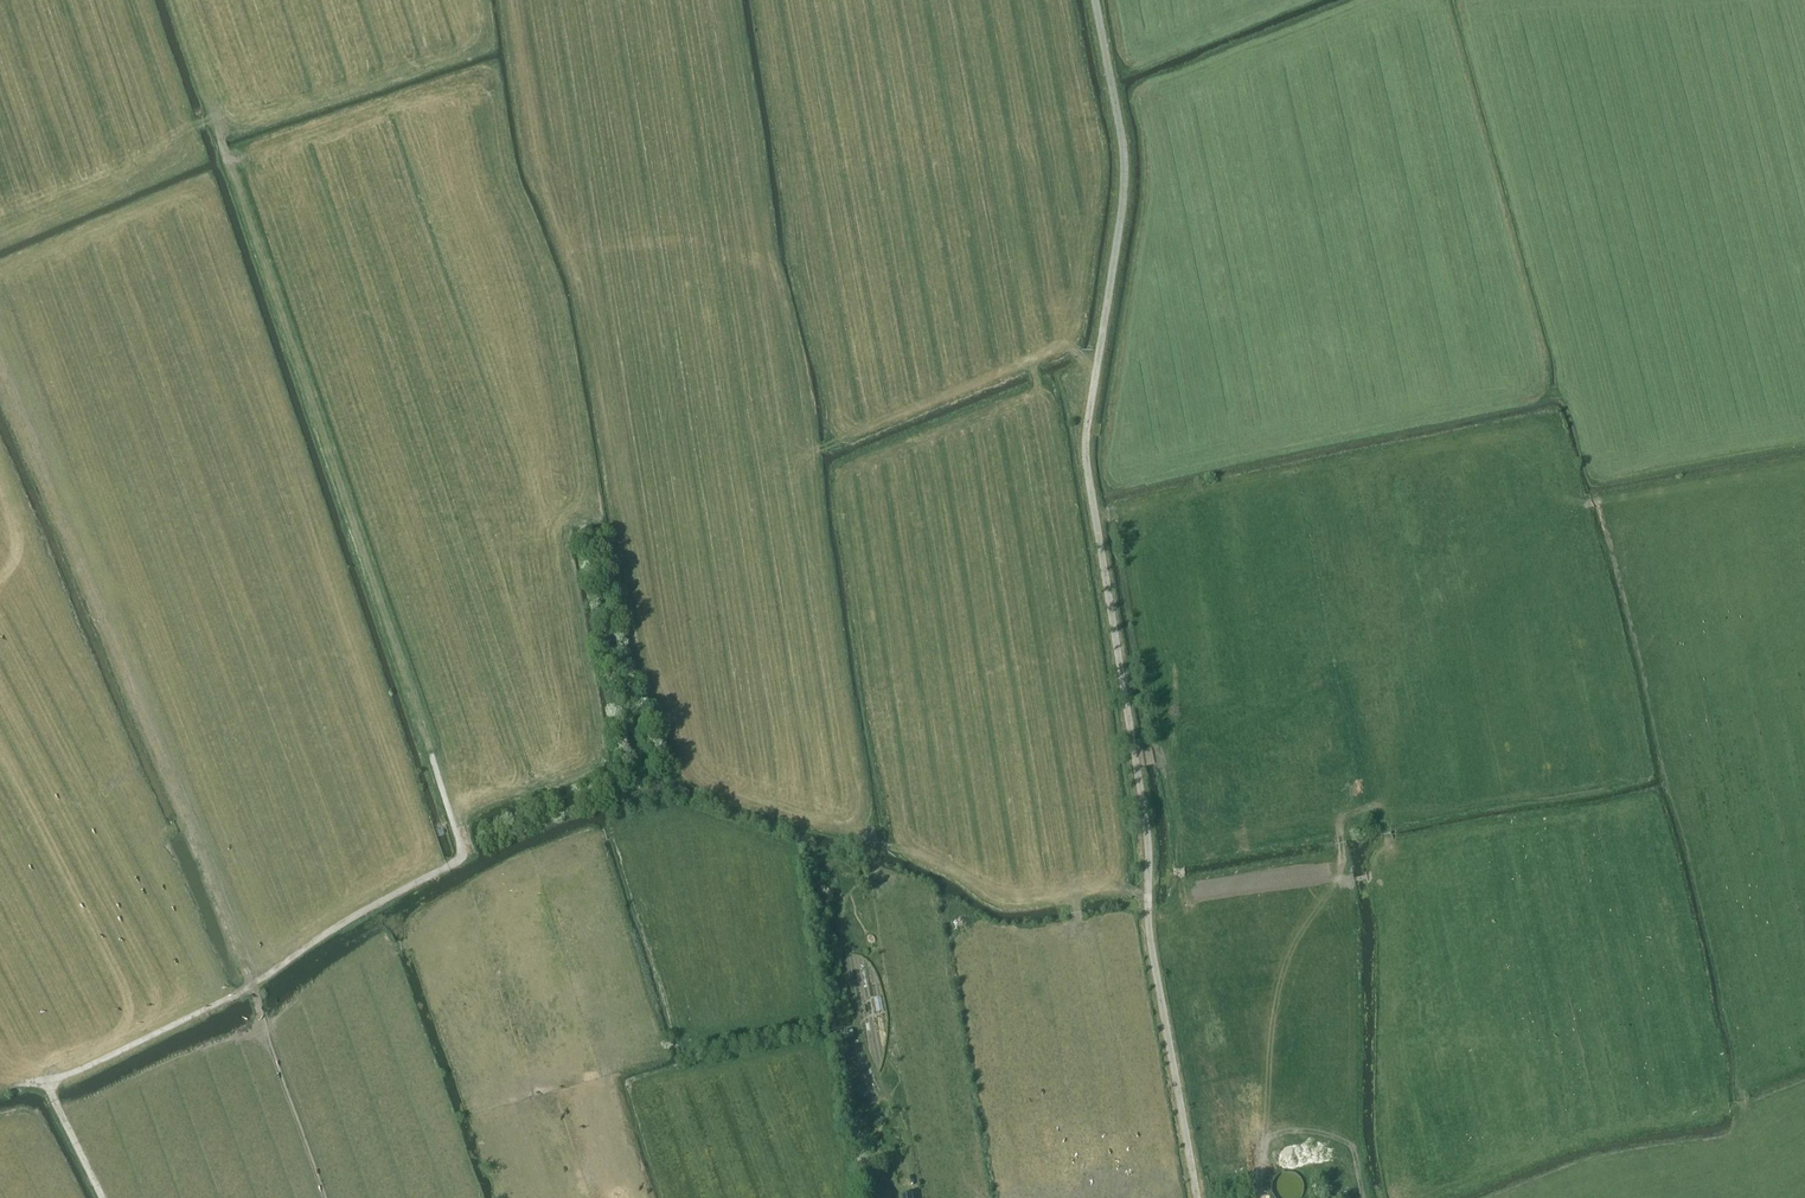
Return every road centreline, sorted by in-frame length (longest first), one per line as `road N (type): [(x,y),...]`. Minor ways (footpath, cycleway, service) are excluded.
road 1 (unclassified): [(1196,1197),(1151,930),(1149,827),(1090,471),(1127,200),(1098,0)]

